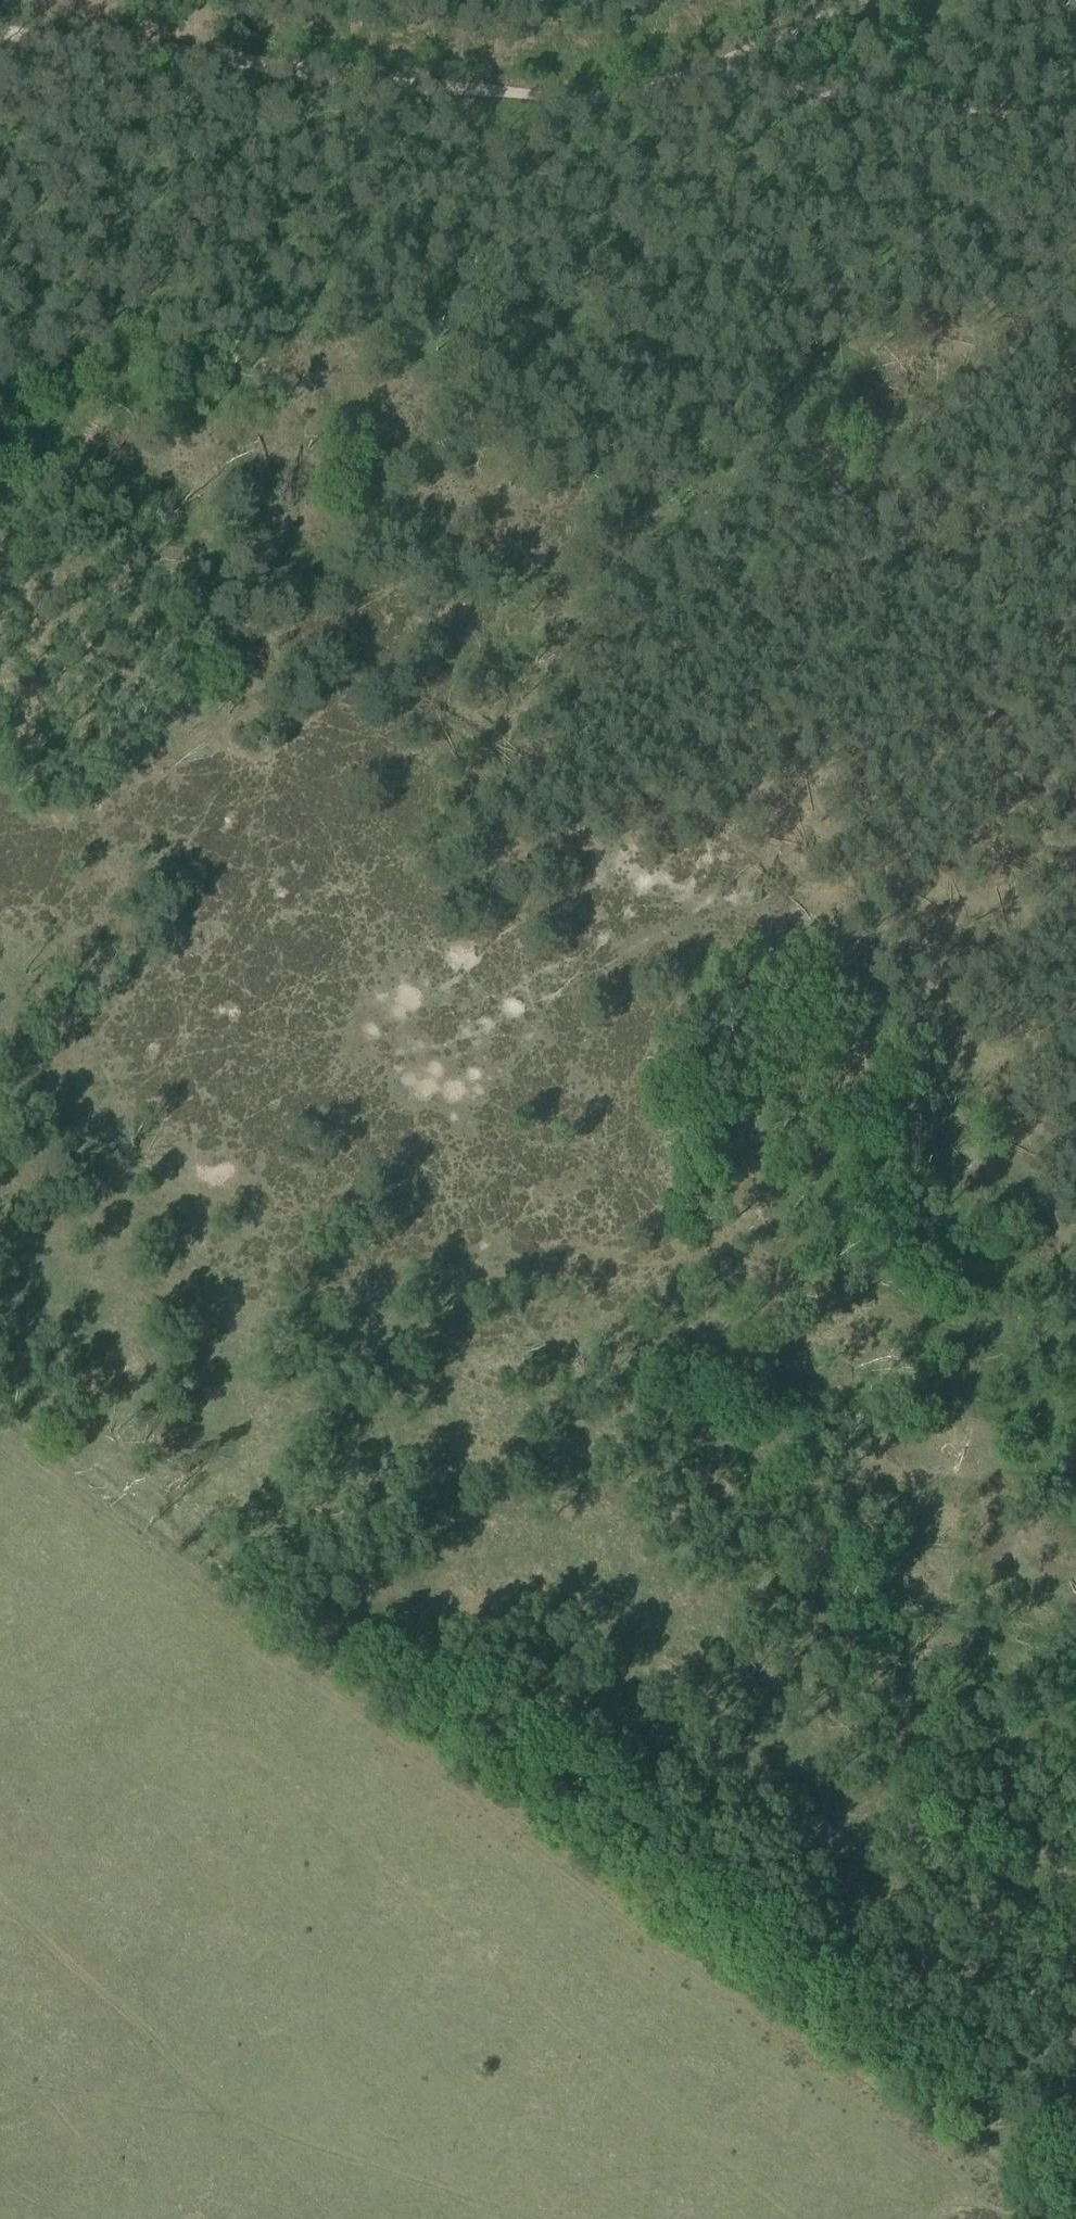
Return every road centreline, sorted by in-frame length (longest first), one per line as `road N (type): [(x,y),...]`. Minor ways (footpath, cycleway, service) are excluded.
road 1 (track): [(0,36),(587,99),(644,92),(705,69)]
road 2 (track): [(705,69),(1075,118)]
road 3 (track): [(705,69),(882,0)]

